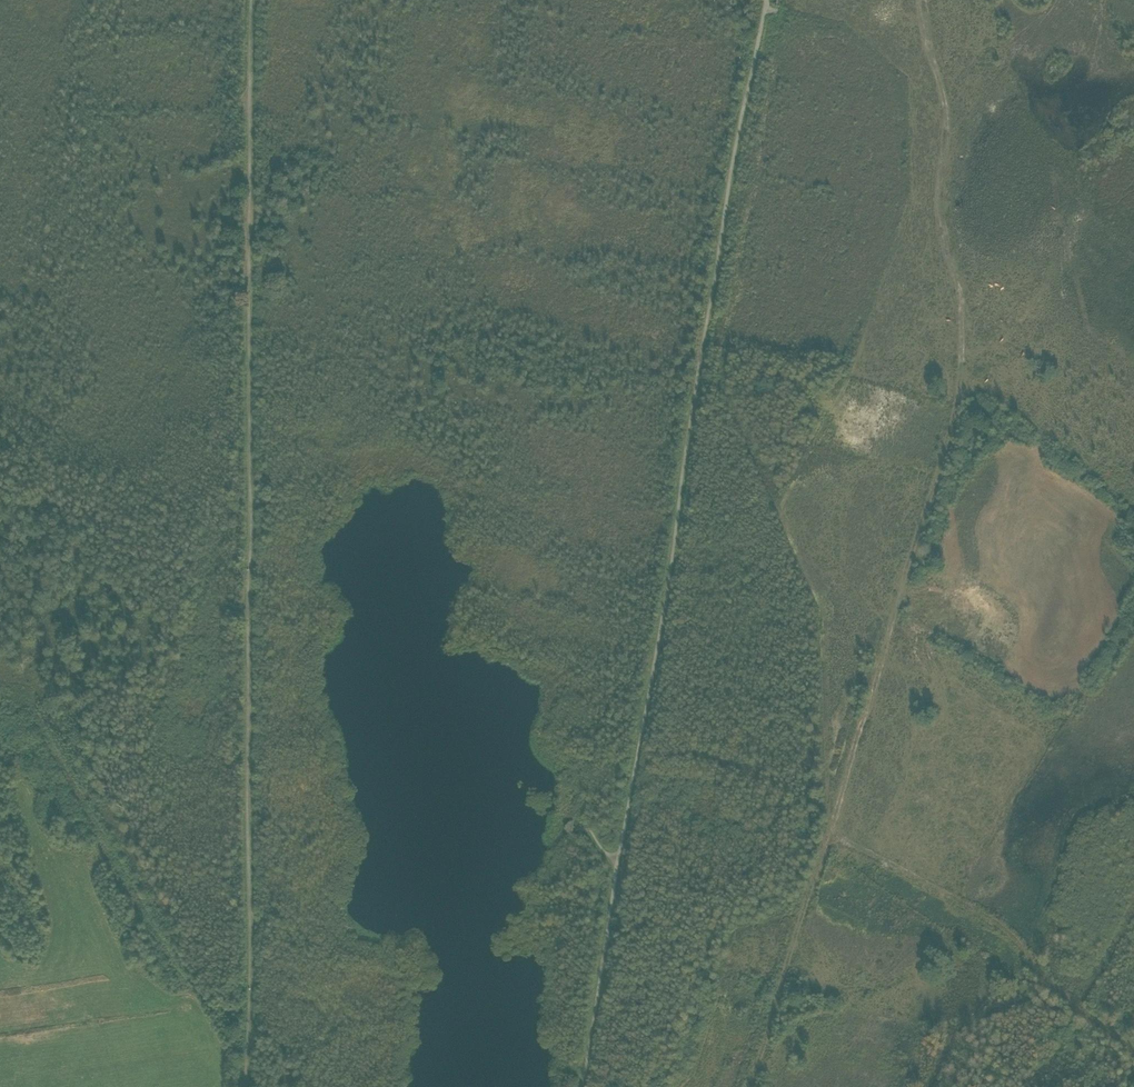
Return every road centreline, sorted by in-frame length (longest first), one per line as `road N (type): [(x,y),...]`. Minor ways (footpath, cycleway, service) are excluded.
road 1 (track): [(922,0),(945,104),(937,195),(962,322),(960,373),(942,459),(749,1086)]
road 2 (track): [(1133,1051),(1046,982),(1002,928),(825,833)]

